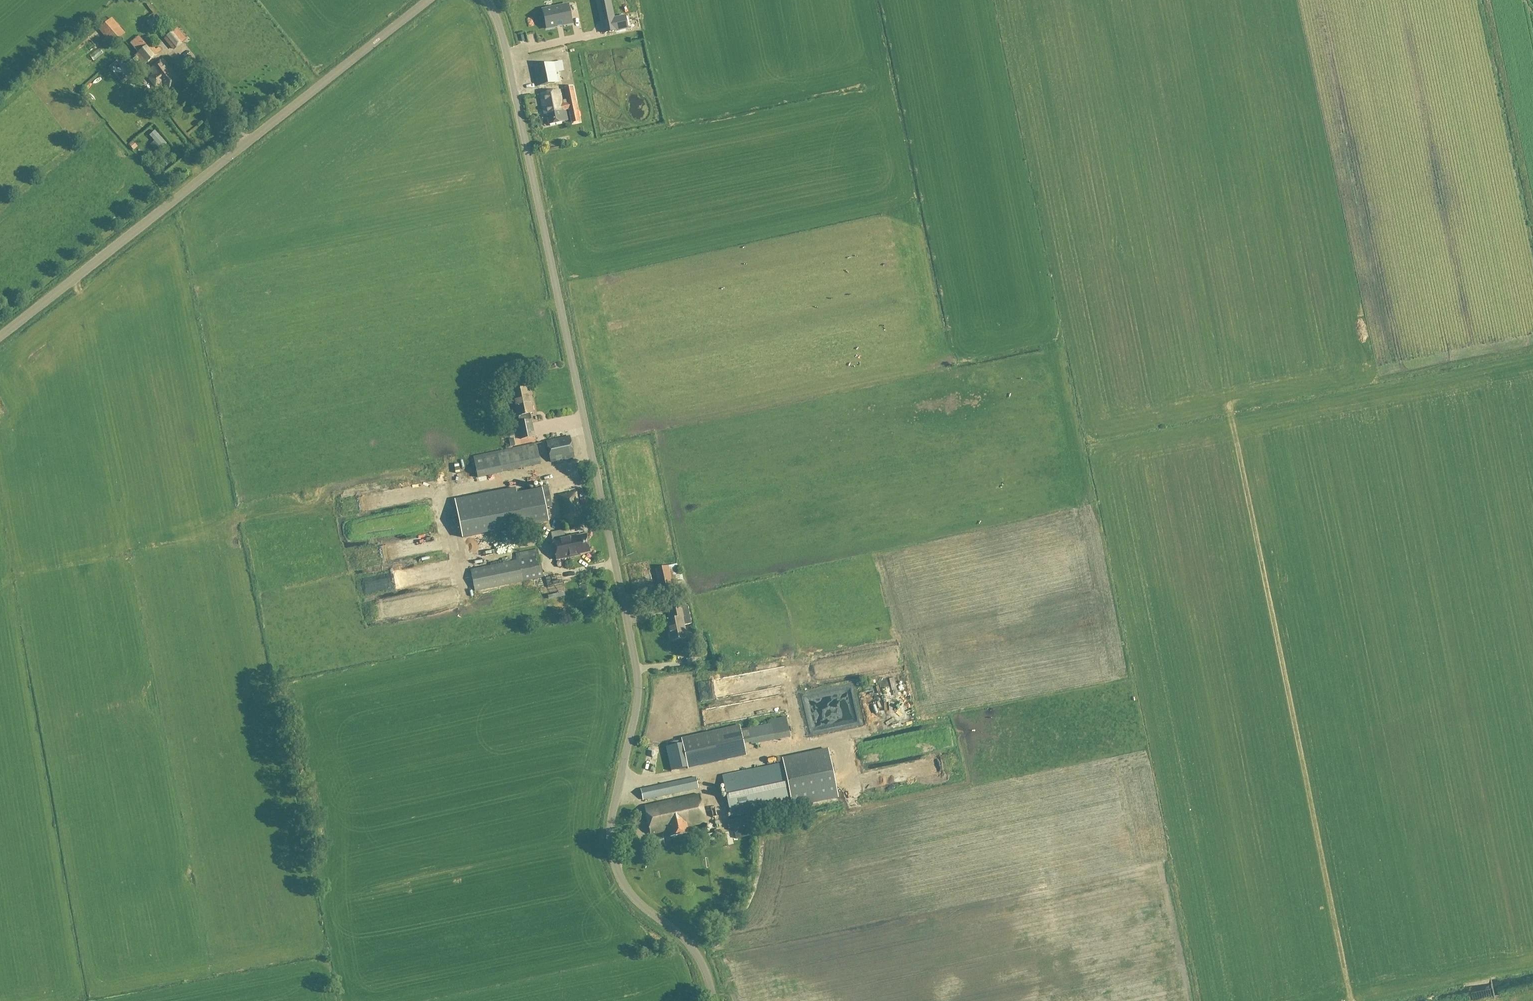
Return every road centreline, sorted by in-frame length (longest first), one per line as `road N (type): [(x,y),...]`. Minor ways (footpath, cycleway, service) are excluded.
road 1 (unclassified): [(715,1000),(685,940),(643,908),(615,866),(614,815),(640,716),(638,665),(495,15),(485,0)]
road 2 (unclassified): [(0,341),(435,0)]

